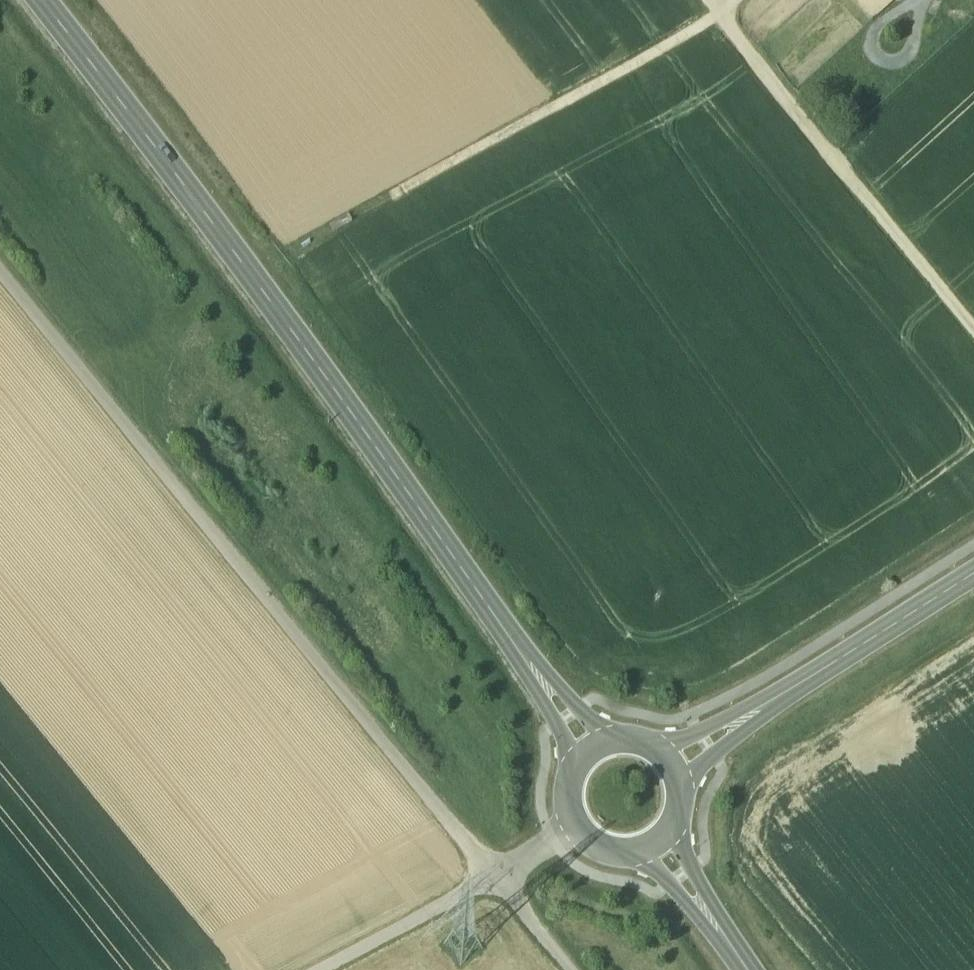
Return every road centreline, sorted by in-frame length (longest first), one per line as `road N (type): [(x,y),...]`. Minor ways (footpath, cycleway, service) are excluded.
road 1 (secondary): [(596,746),(252,273),(41,0)]
road 2 (track): [(0,271),(569,969)]
road 3 (track): [(733,0),(289,255)]
road 4 (track): [(973,322),(720,11)]
road 5 (tertiary): [(973,565),(672,758)]
road 6 (track): [(558,836),(314,969)]
road 7 (secondary): [(596,746),(575,772),(580,821),(607,843),(658,837)]
road 8 (secondary): [(749,969),(658,837)]

